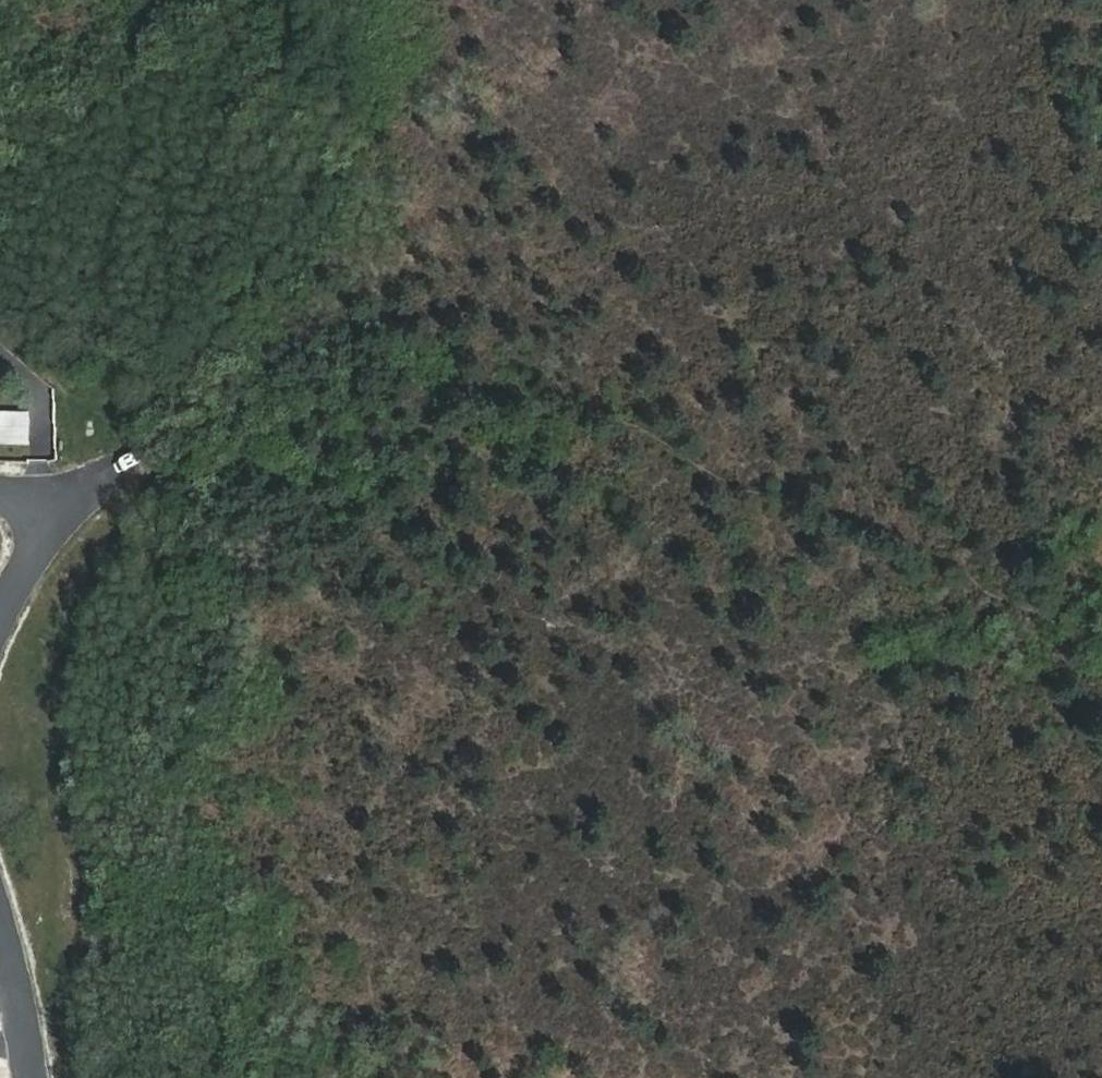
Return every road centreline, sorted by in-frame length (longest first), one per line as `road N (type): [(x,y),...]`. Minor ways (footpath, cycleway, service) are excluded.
road 1 (residential): [(35,1077),(0,924)]
road 2 (residential): [(0,632),(55,509)]

